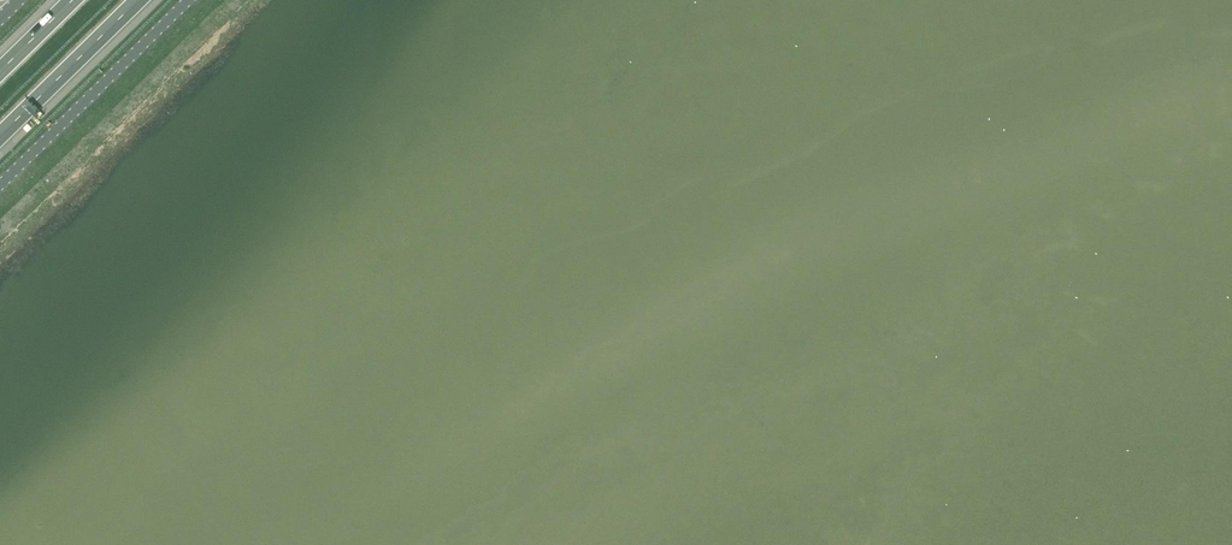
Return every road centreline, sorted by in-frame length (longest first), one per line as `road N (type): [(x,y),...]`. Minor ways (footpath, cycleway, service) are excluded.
road 1 (unclassified): [(0,183),(186,0)]
road 2 (motorway): [(0,136),(140,0)]

